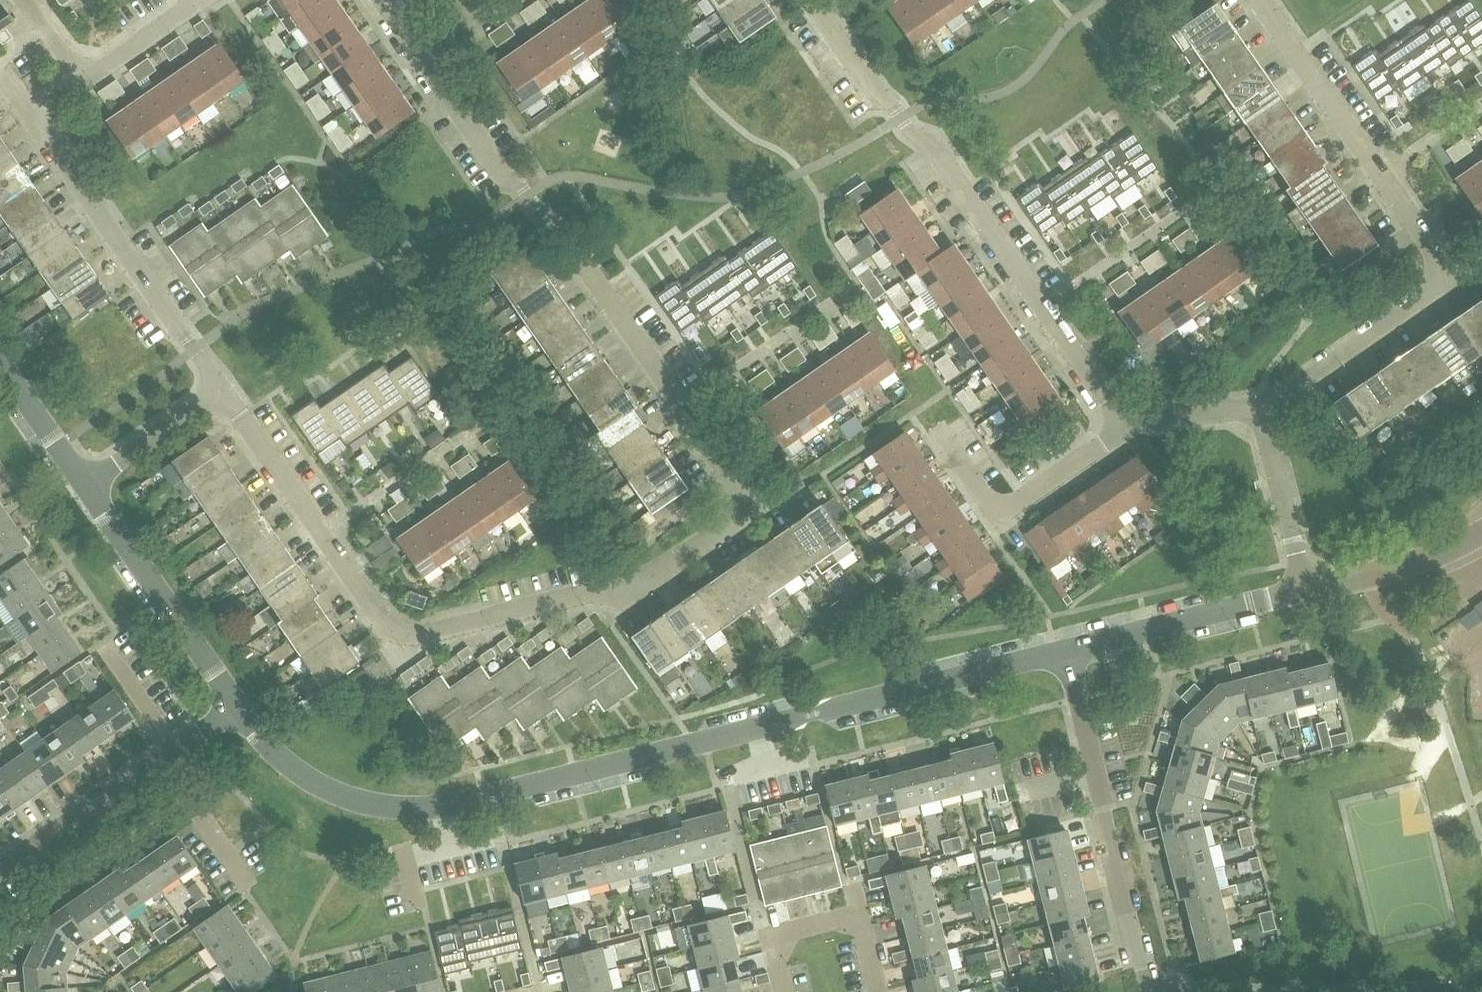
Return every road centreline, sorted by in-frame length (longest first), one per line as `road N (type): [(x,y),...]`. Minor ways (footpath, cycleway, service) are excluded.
road 1 (residential): [(382,0),(491,158),(559,226),(734,482),(735,513),(642,575),(430,631),(401,632),(384,621),(225,388)]
road 2 (residential): [(235,705),(271,748),(336,791),(374,803),(447,805),(1066,651)]
road 3 (residential): [(1262,408),(1452,277),(1259,0)]
road 4 (residential): [(1124,419),(933,145),(901,119),(815,0)]
road 5 (residential): [(1066,651),(1151,991)]
road 6 (residential): [(225,388),(50,121)]
road 7 (residential): [(0,868),(235,705)]
road 8 (residential): [(86,483),(235,705)]
road 9 (residential): [(940,433),(995,512),(1105,443),(1124,419)]
road 10 (residential): [(1066,651),(1306,590)]
road 11 (residential): [(878,991),(857,912),(770,936),(785,991)]
road 12 (residential): [(1306,590),(1262,408)]
road 13 (residential): [(86,483),(225,388)]
road 14 (residential): [(0,361),(86,483)]
road 15 (residential): [(1262,408),(1124,419)]
road 16 (residential): [(87,78),(200,0)]
road 17 (residential): [(1364,577),(1481,532)]

